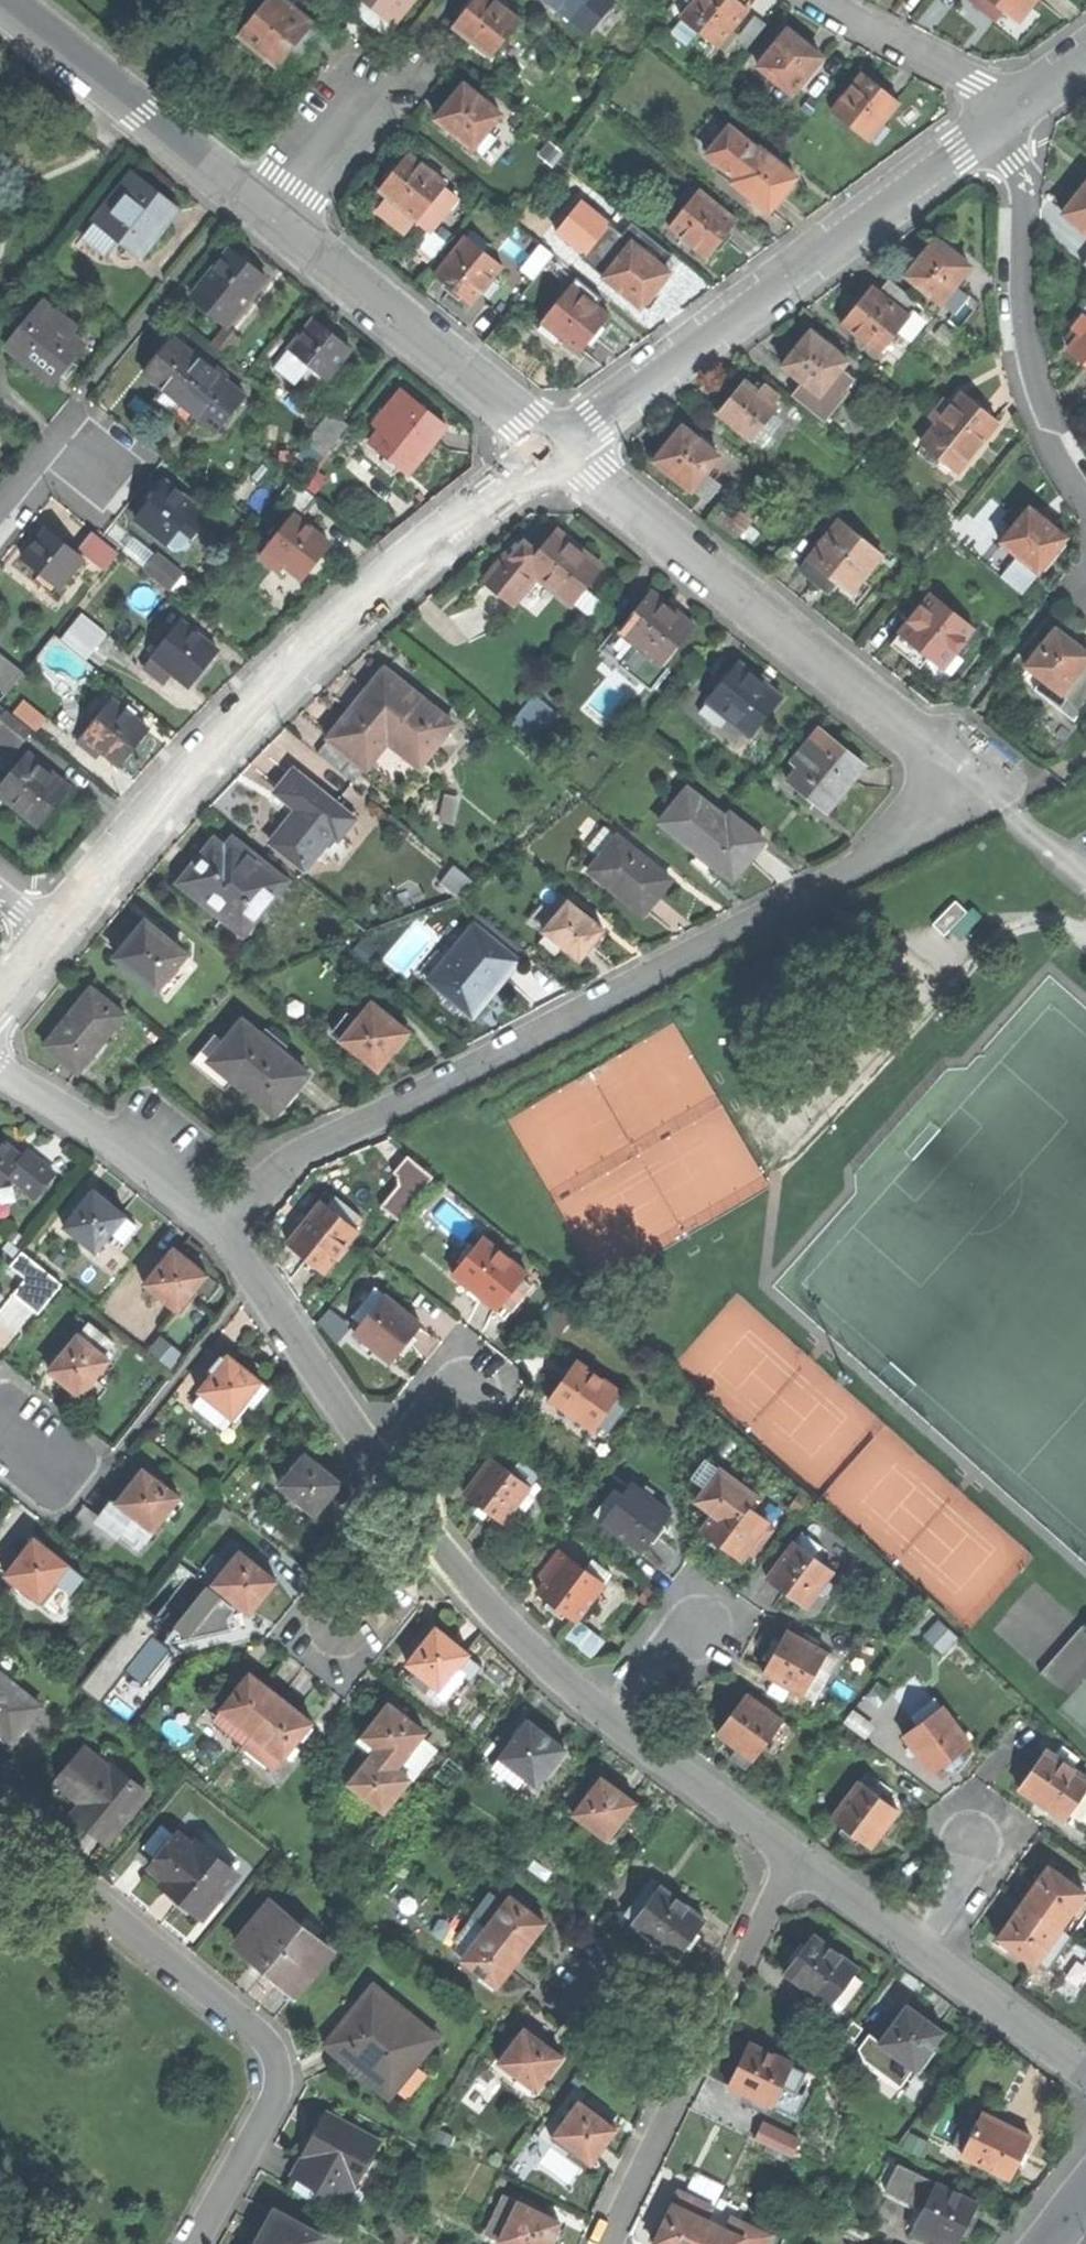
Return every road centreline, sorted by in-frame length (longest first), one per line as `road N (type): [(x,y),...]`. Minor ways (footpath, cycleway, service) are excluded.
road 1 (residential): [(224,1235),(292,1159),(889,856),(927,827),(934,810),(930,755),(909,728),(560,447)]
road 2 (tertiary): [(560,447),(316,648),(209,756),(52,938)]
road 3 (residential): [(0,1779),(25,1798),(81,1886),(273,2051),(274,2101),(195,2243)]
road 4 (tertiary): [(1001,116),(560,447)]
road 5 (residential): [(1001,116),(1022,193),(1027,356),(1044,420),(1085,505)]
road 6 (residential): [(560,447),(271,217)]
road 7 (residential): [(271,217),(2,0)]
road 8 (residential): [(224,1235),(387,1476)]
road 9 (residential): [(0,1067),(119,1148),(224,1235)]
road 10 (residential): [(420,1527),(533,1650),(612,1716)]
road 11 (residential): [(612,1716),(801,1856)]
road 12 (residential): [(801,1856),(692,2061)]
road 13 (residential): [(824,0),(973,82),(1001,116)]
road 14 (residential): [(917,1949),(1085,2073)]
road 15 (residential): [(692,2061),(607,2243)]
road 16 (residential): [(271,217),(393,72)]
road 17 (residential): [(801,1856),(917,1949)]
road 18 (track): [(240,0),(147,115)]
road 19 (residential): [(0,522),(86,420)]
road 20 (residential): [(692,2061),(585,1988)]
road 21 (residential): [(420,1527),(341,1628)]
road 22 (residential): [(612,1716),(665,1649),(700,1627)]
road 23 (residential): [(917,1949),(960,1885),(972,1844)]

